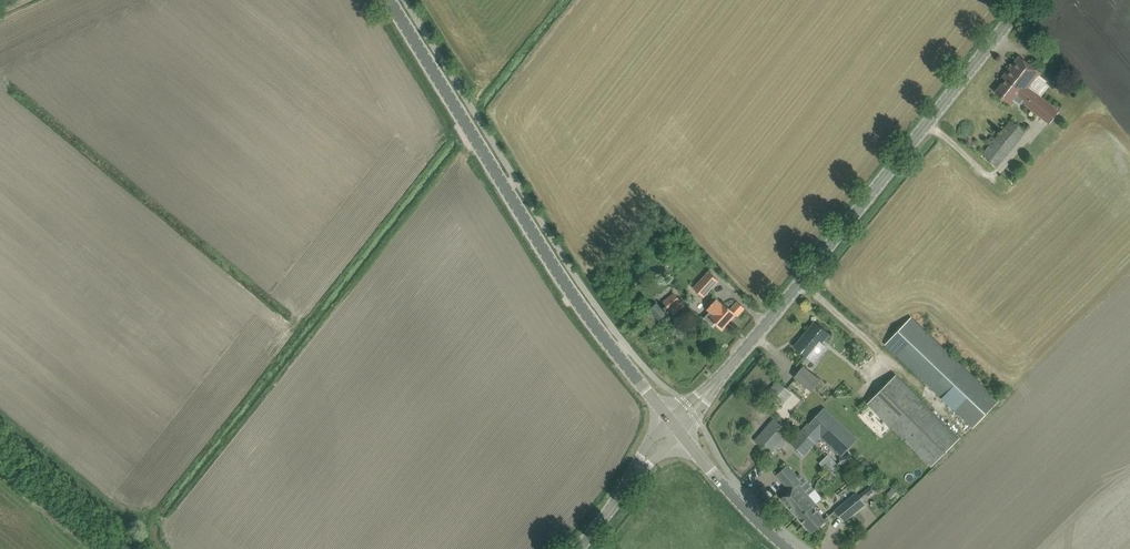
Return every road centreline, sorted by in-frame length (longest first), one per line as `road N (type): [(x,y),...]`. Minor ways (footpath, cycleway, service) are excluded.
road 1 (tertiary): [(678,427),(1025,0)]
road 2 (tertiary): [(678,427),(558,270),(390,0)]
road 3 (tertiary): [(794,548),(678,427)]
road 4 (tertiary): [(581,548),(678,427)]

